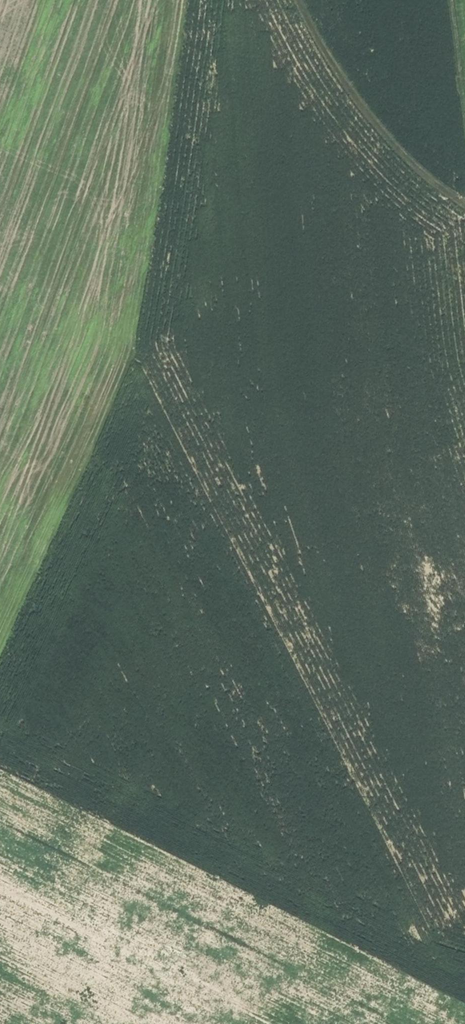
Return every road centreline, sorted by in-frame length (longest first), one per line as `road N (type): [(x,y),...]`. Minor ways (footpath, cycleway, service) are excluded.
road 1 (track): [(299,0),(369,114),(464,204)]

